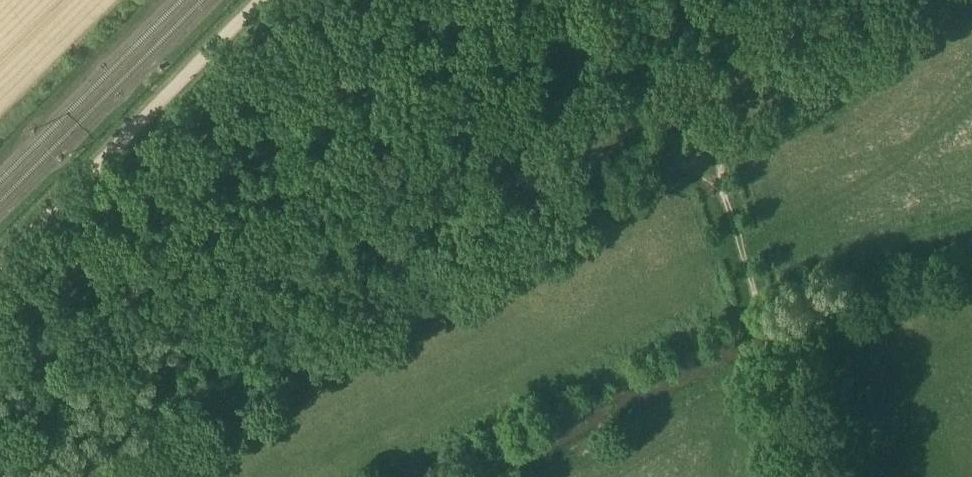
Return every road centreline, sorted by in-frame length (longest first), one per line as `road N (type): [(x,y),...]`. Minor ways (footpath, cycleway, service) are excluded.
road 1 (track): [(706,163),(520,241),(115,476)]
road 2 (unclassified): [(267,0),(0,266)]
road 3 (track): [(706,163),(824,476)]
road 4 (track): [(943,0),(818,107),(706,163)]

